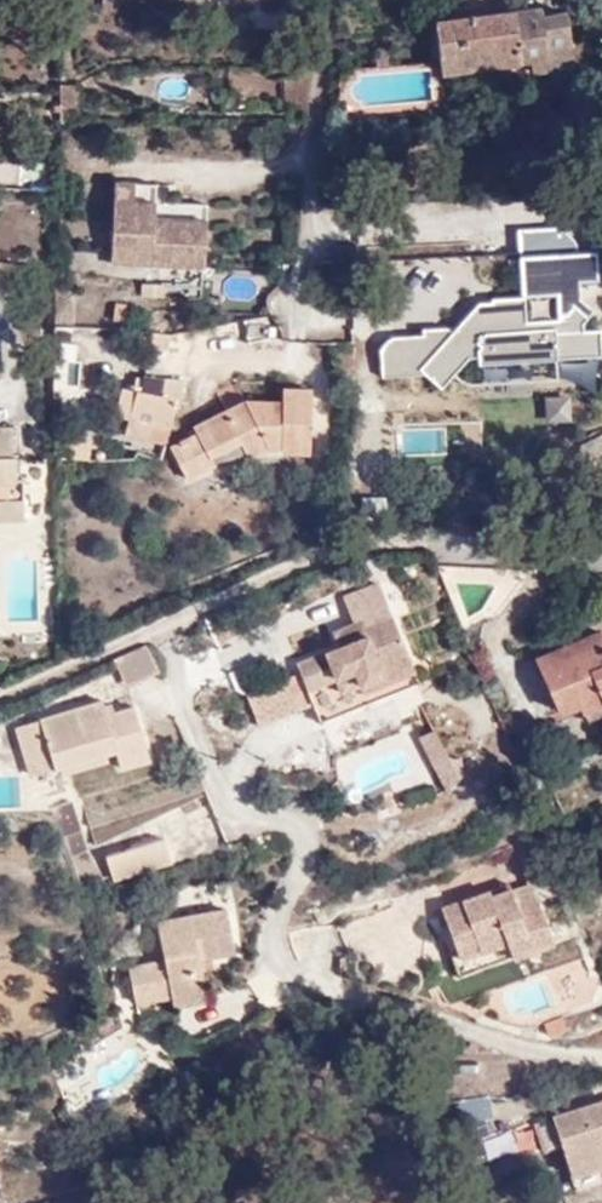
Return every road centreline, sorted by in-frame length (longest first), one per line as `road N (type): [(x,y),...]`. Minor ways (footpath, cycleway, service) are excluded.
road 1 (residential): [(0,690),(165,625),(298,556),(416,536),(437,550),(601,554)]
road 2 (residential): [(301,306),(327,83),(325,0)]

